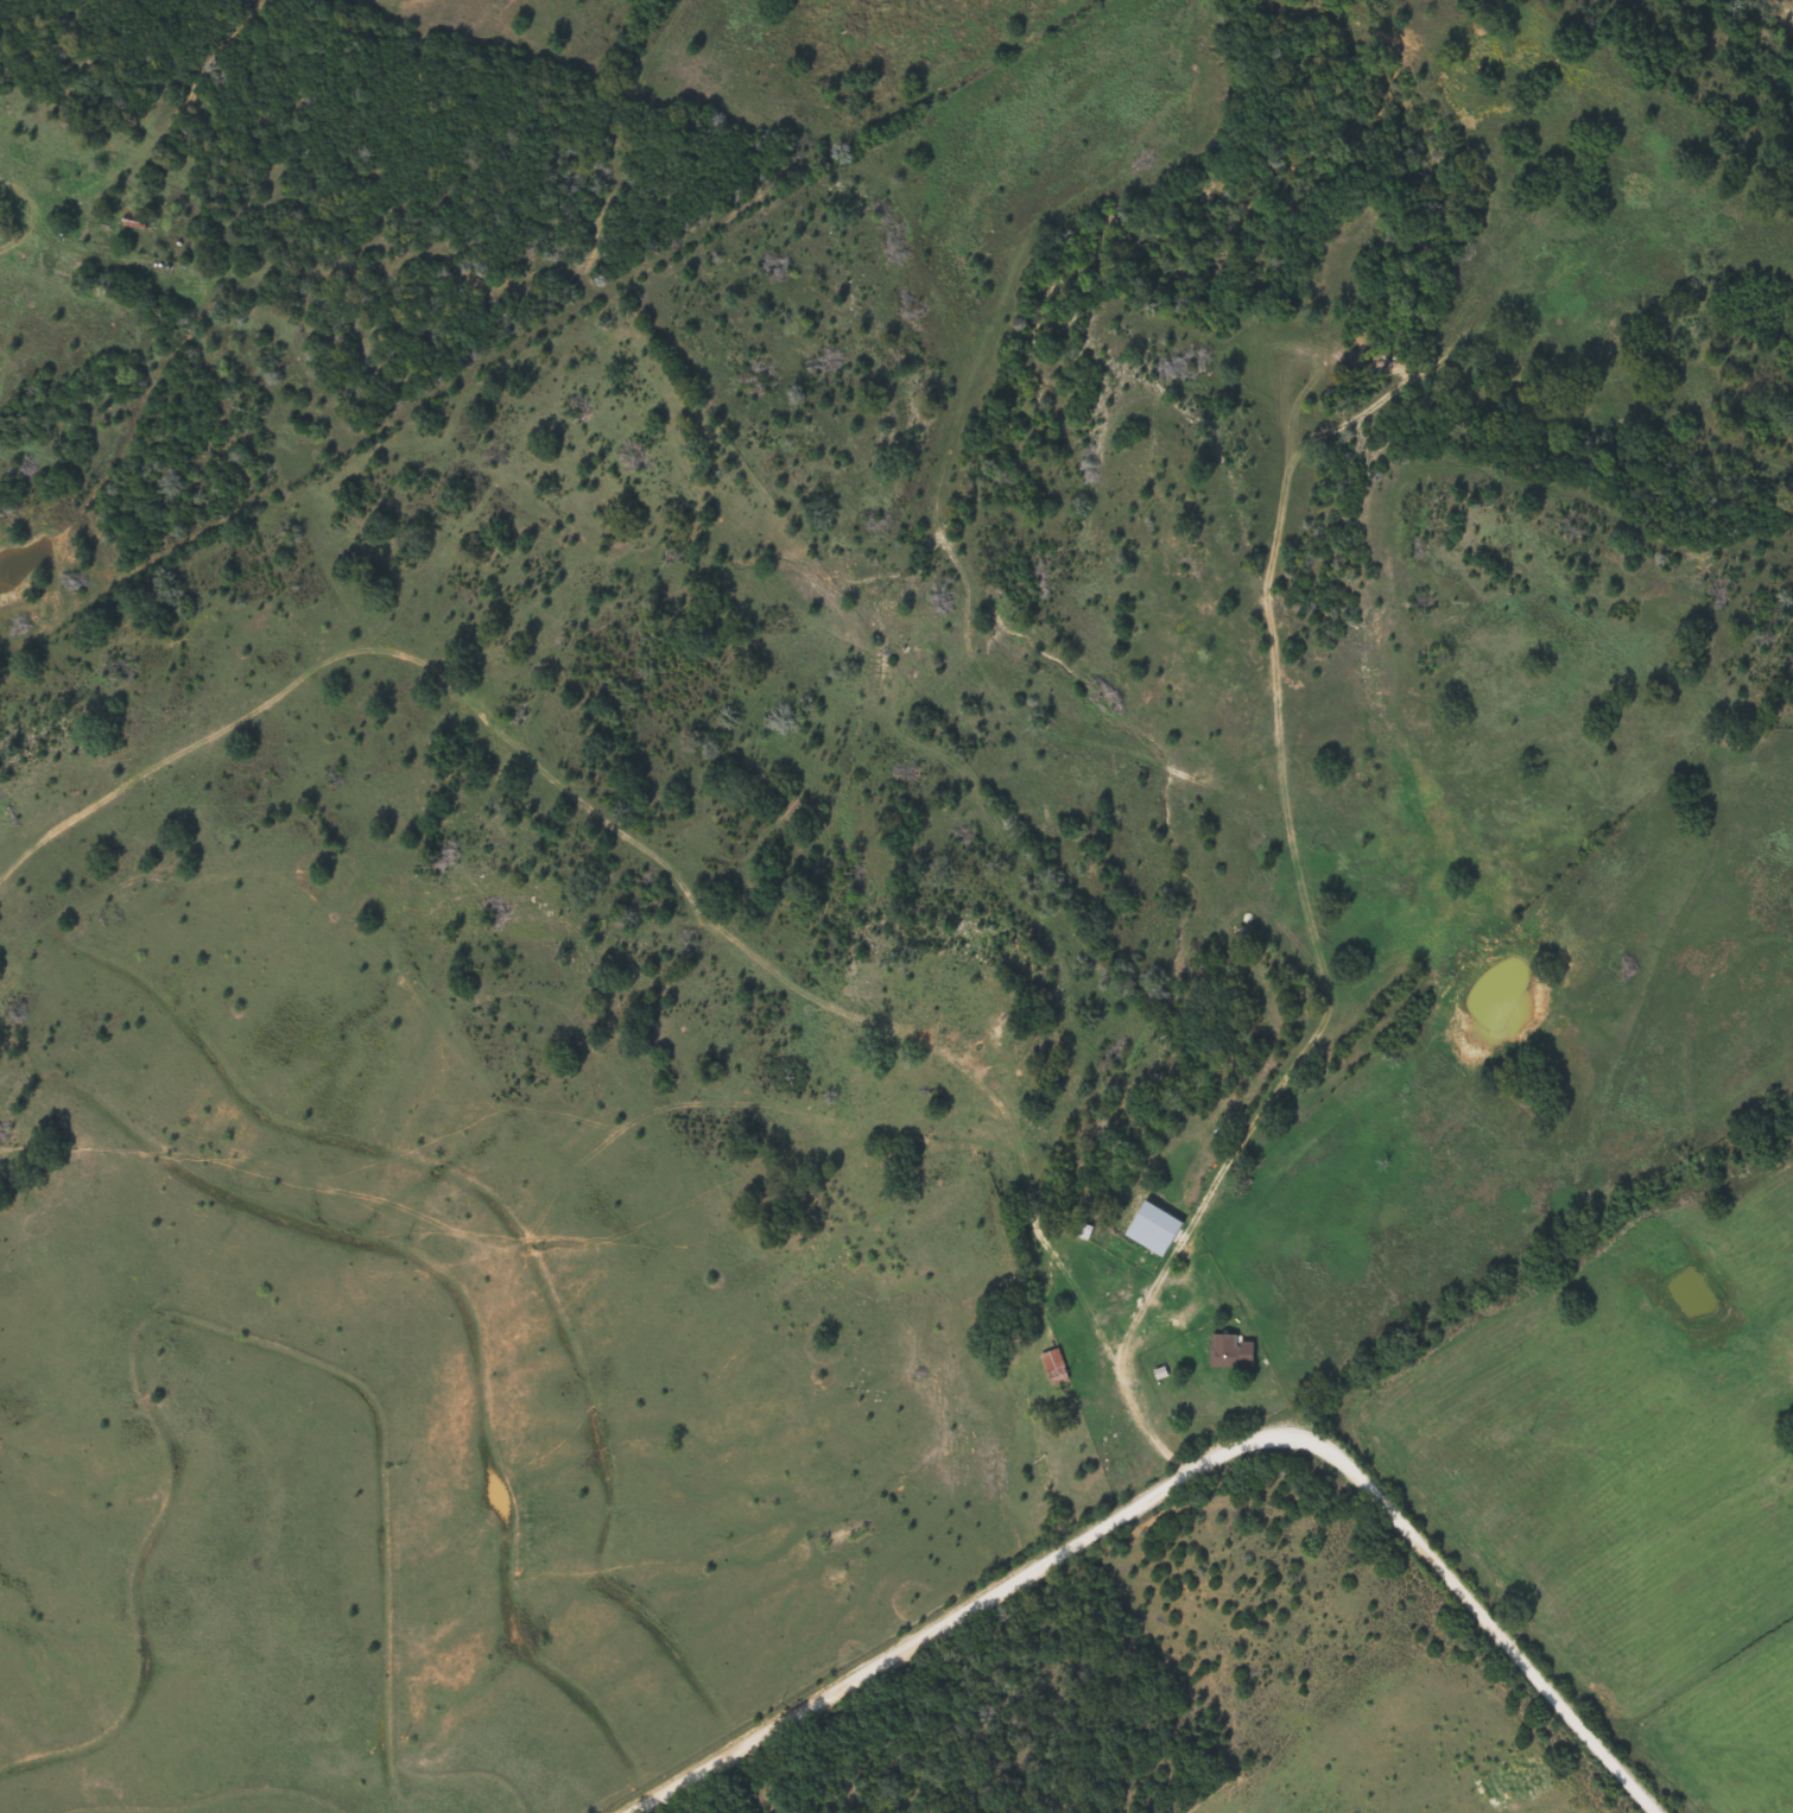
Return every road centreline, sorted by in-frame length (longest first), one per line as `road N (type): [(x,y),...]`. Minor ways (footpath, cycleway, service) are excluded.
road 1 (residential): [(1658,1812),(1376,1492),(1336,1457),(1285,1444),(1208,1466),(640,1812)]

